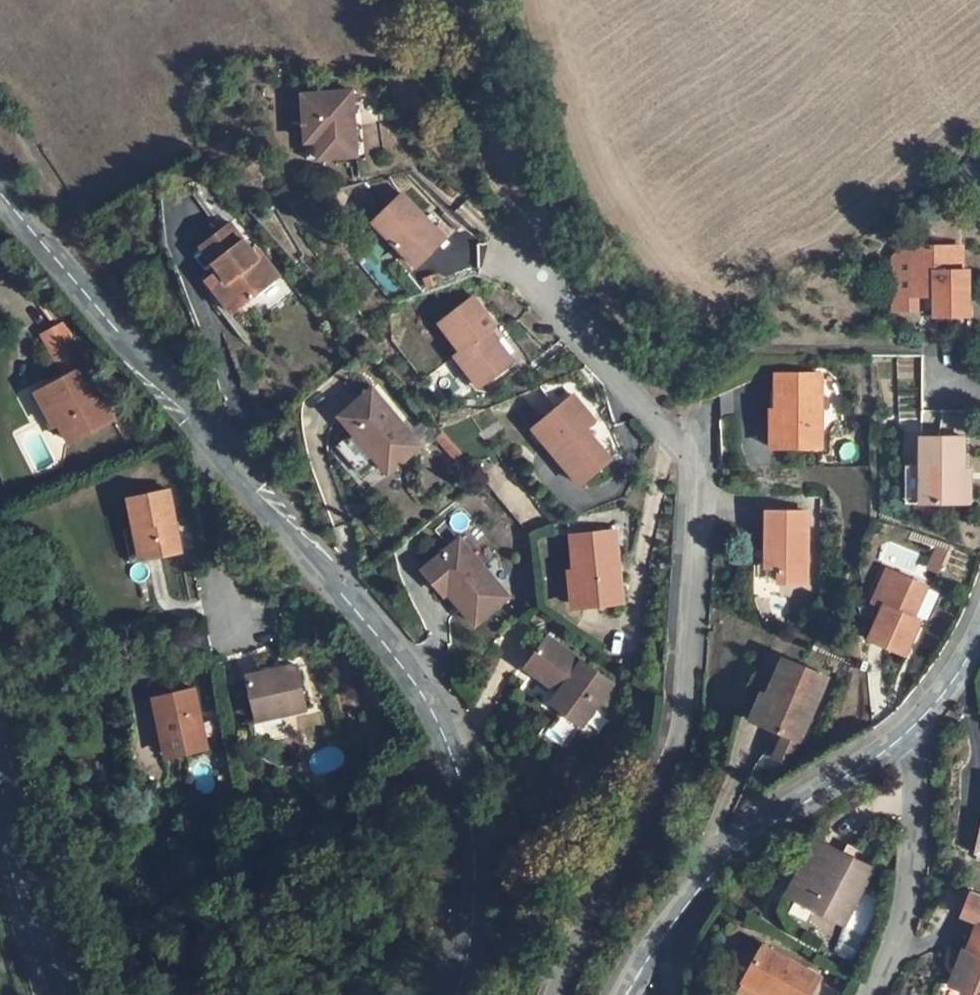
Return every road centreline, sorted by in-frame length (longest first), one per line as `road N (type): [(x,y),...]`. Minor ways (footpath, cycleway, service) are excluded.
road 1 (residential): [(564,994),(581,933),(691,723),(697,490),(677,437),(517,259)]
road 2 (residential): [(207,449),(447,741),(486,889),(456,994)]
road 3 (residential): [(624,994),(722,851),(905,723)]
road 4 (residential): [(0,209),(207,449)]
road 5 (residential): [(905,723),(915,811),(903,918),(869,994)]
road 6 (secondary): [(67,994),(0,778)]
road 7 (residential): [(207,449),(206,505),(234,648)]
road 8 (residential): [(905,723),(956,658),(979,607)]

